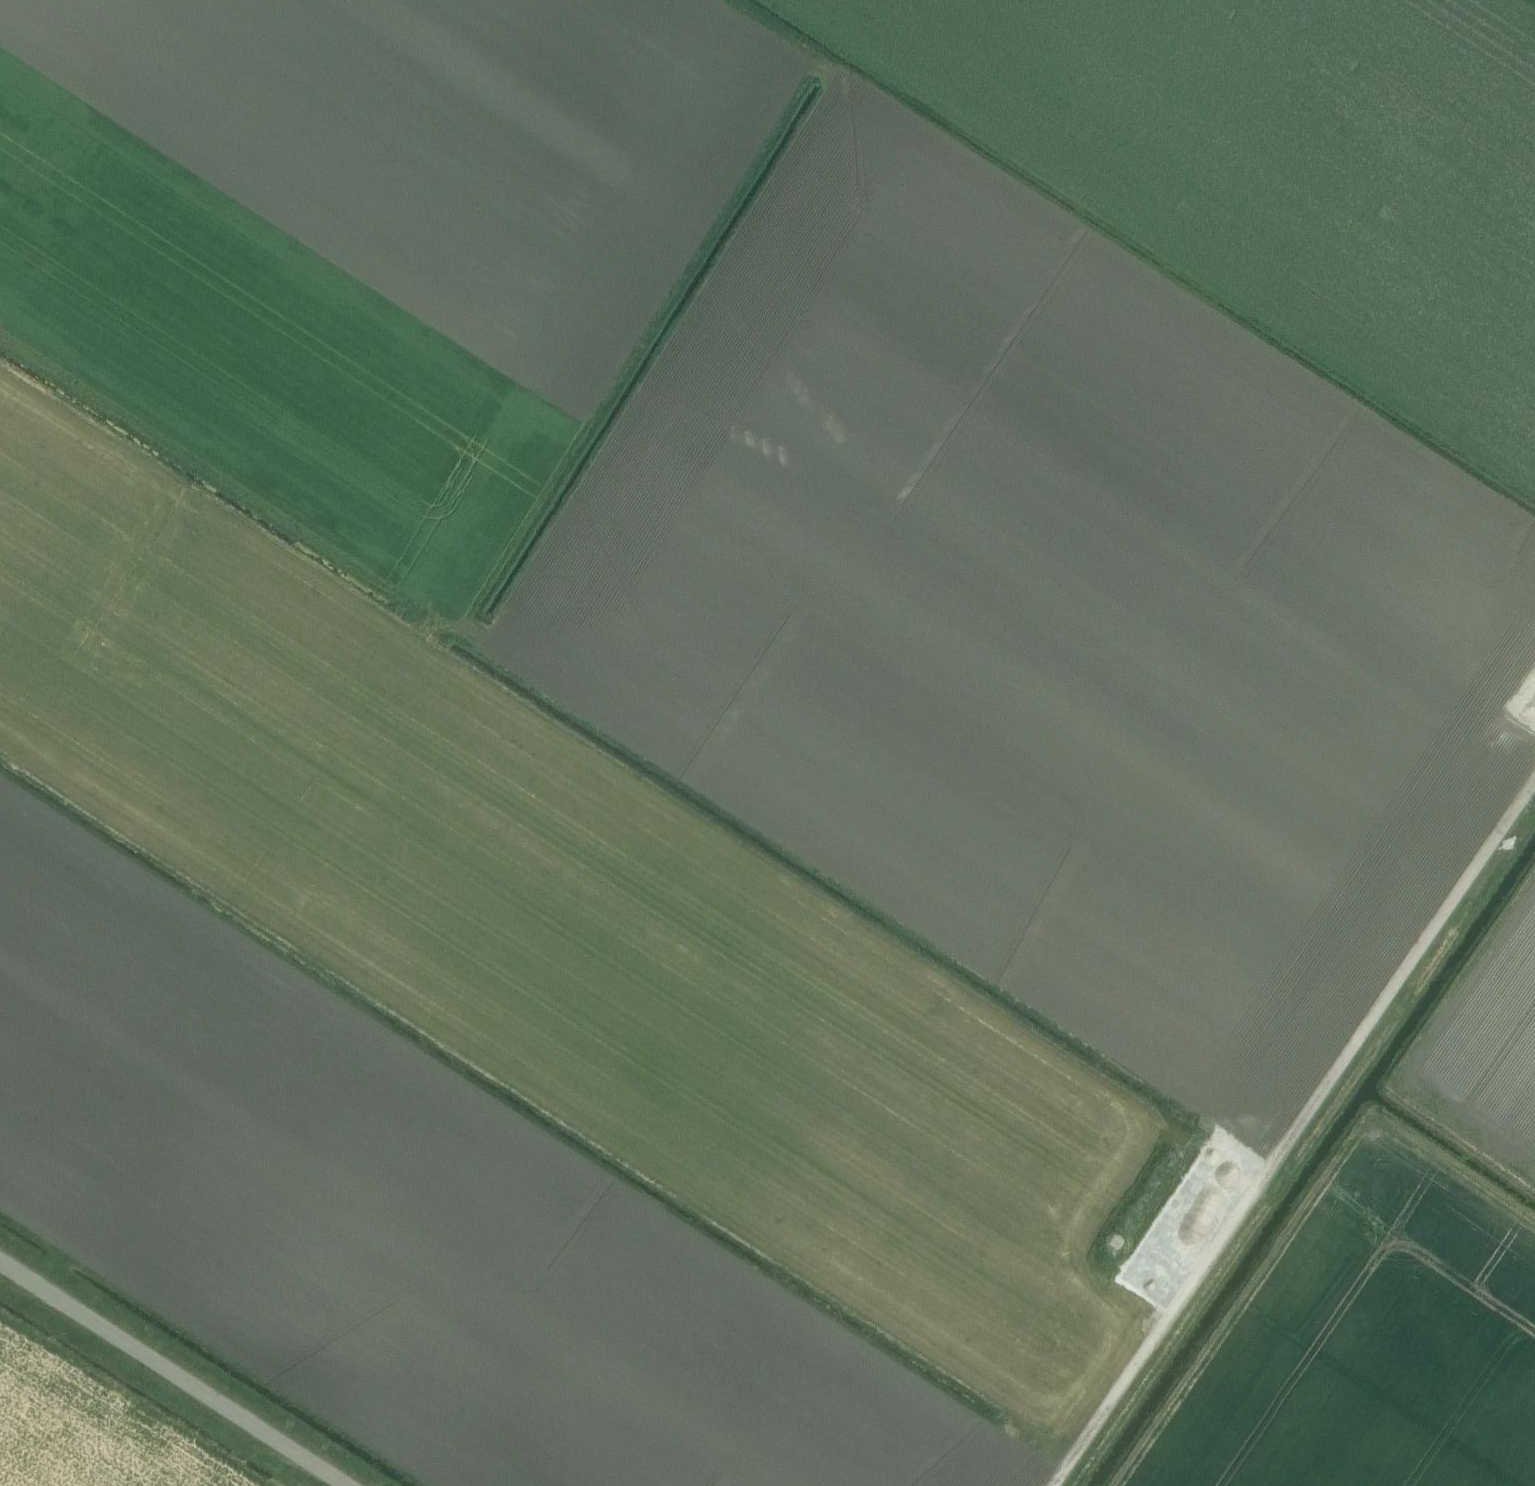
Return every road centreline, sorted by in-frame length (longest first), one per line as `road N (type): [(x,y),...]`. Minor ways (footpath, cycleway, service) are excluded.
road 1 (unclassified): [(346,1485),(0,1261)]

